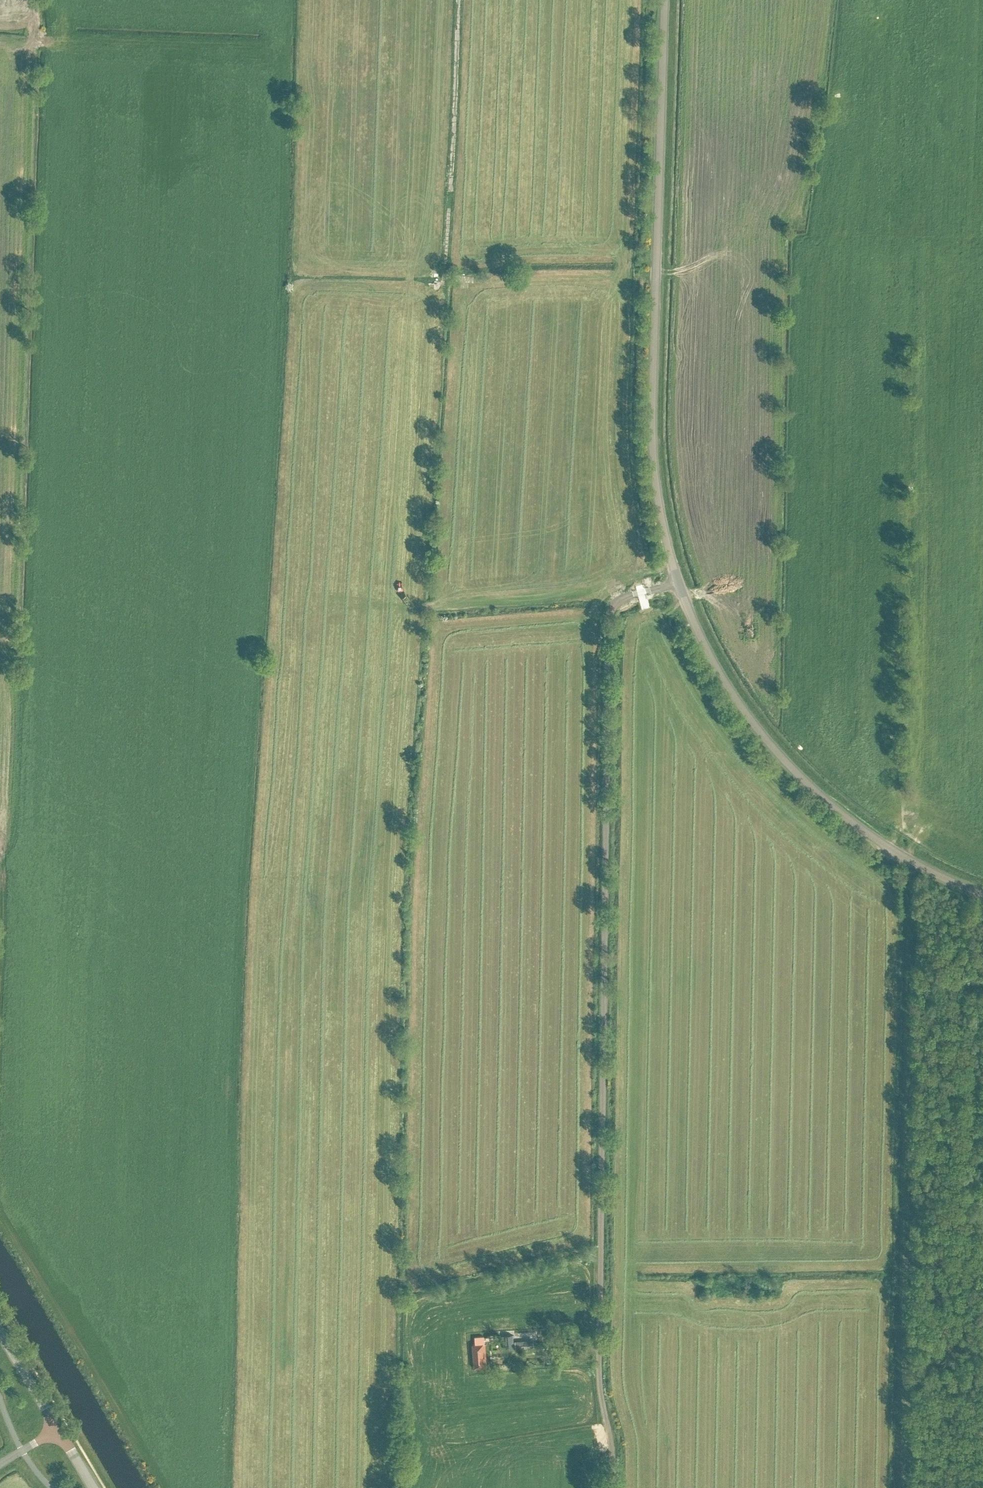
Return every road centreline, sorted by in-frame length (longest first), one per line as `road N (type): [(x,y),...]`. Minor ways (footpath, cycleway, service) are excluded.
road 1 (unclassified): [(982,893),(909,859),(793,768),(746,714),(677,583),(655,502),(650,415),(665,0)]
road 2 (track): [(612,1487),(599,1382),(609,614),(626,597),(677,583)]

